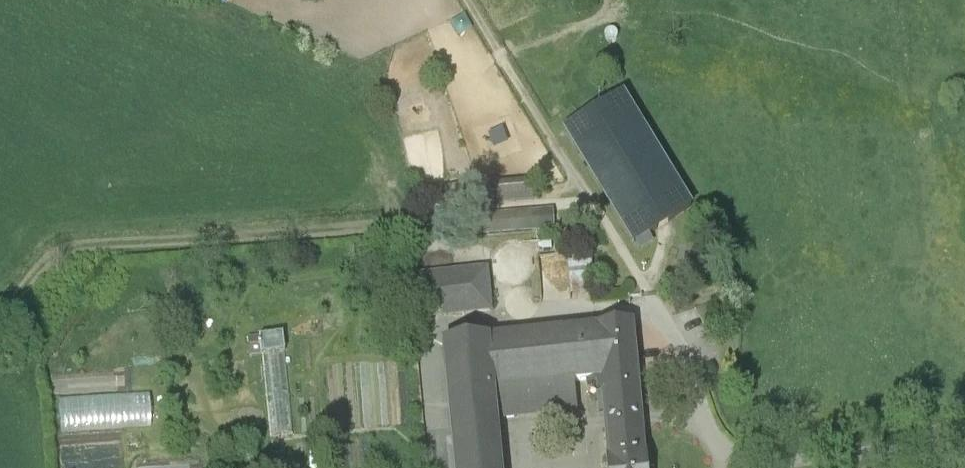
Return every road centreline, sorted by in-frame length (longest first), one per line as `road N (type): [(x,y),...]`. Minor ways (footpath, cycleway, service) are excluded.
road 1 (track): [(655,311),(470,0)]

